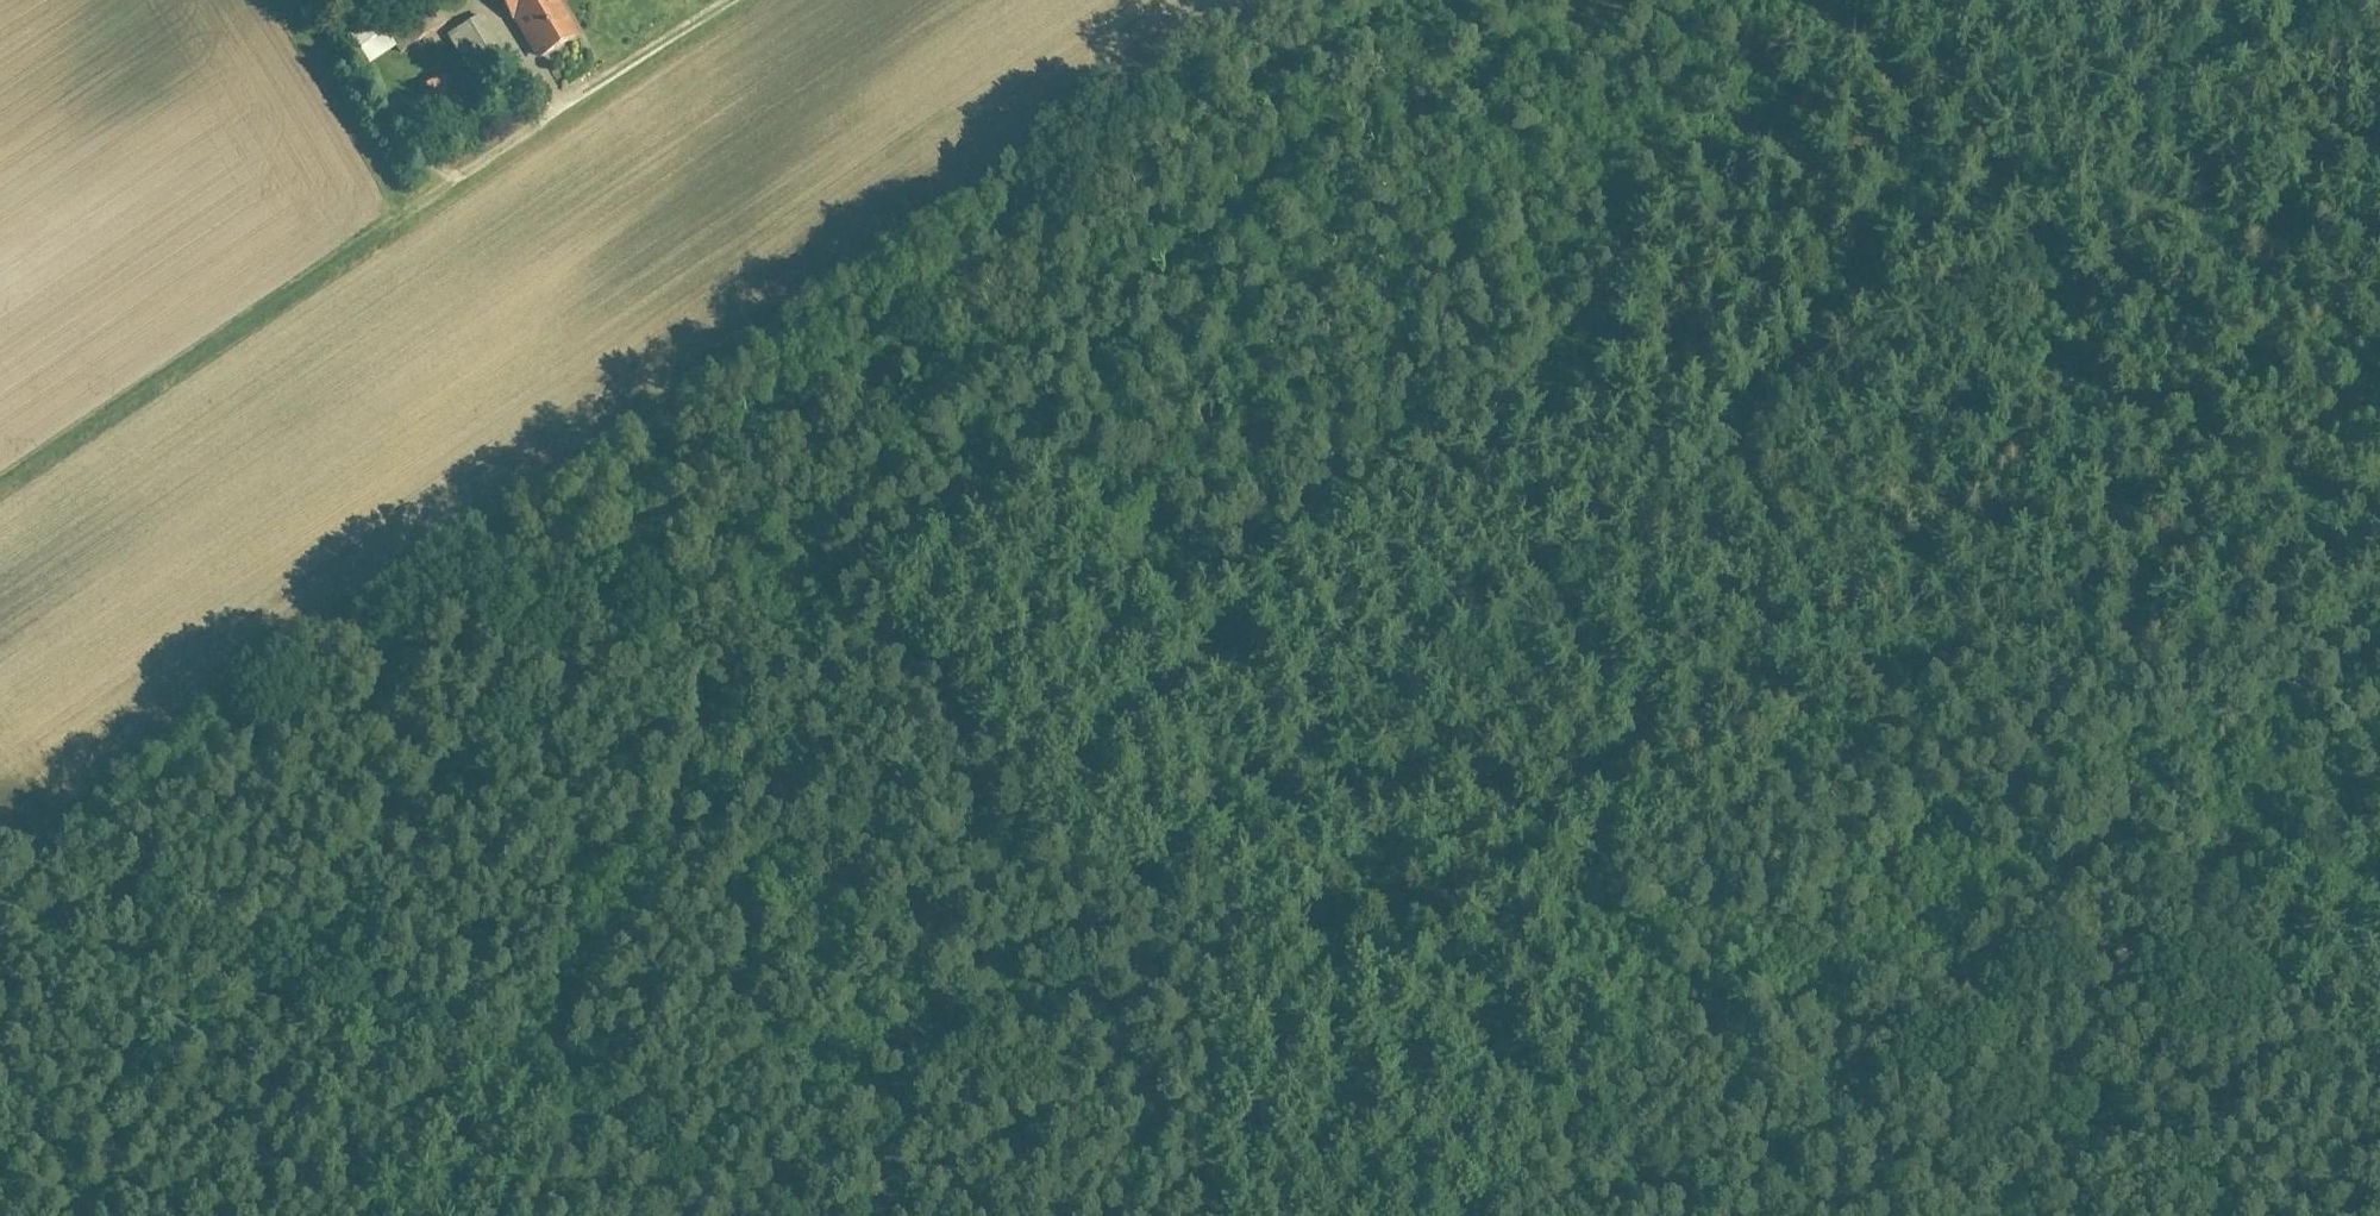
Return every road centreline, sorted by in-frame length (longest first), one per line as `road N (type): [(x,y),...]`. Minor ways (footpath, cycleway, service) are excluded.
road 1 (track): [(733,0),(0,484)]

